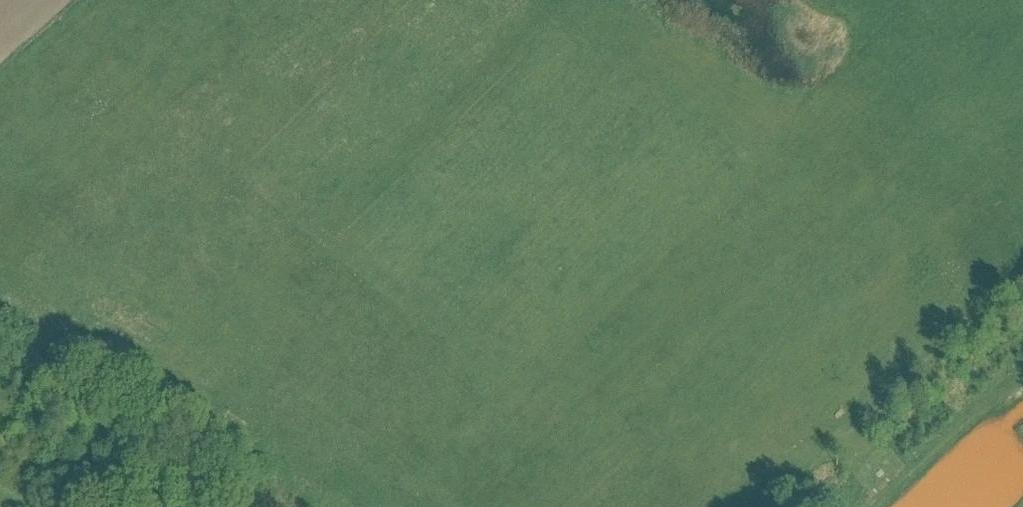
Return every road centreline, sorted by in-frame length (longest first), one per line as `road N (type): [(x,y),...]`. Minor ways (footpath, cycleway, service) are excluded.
road 1 (track): [(0,352),(248,506)]

